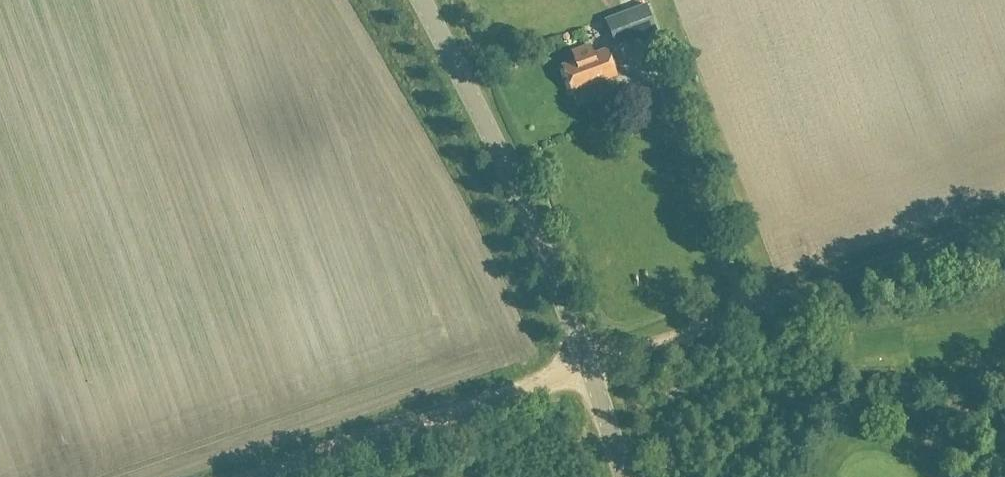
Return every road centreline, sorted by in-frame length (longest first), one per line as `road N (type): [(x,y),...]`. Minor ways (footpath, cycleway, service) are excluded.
road 1 (track): [(1004,214),(262,476)]
road 2 (unclassified): [(625,476),(590,361),(505,165),(417,0)]

